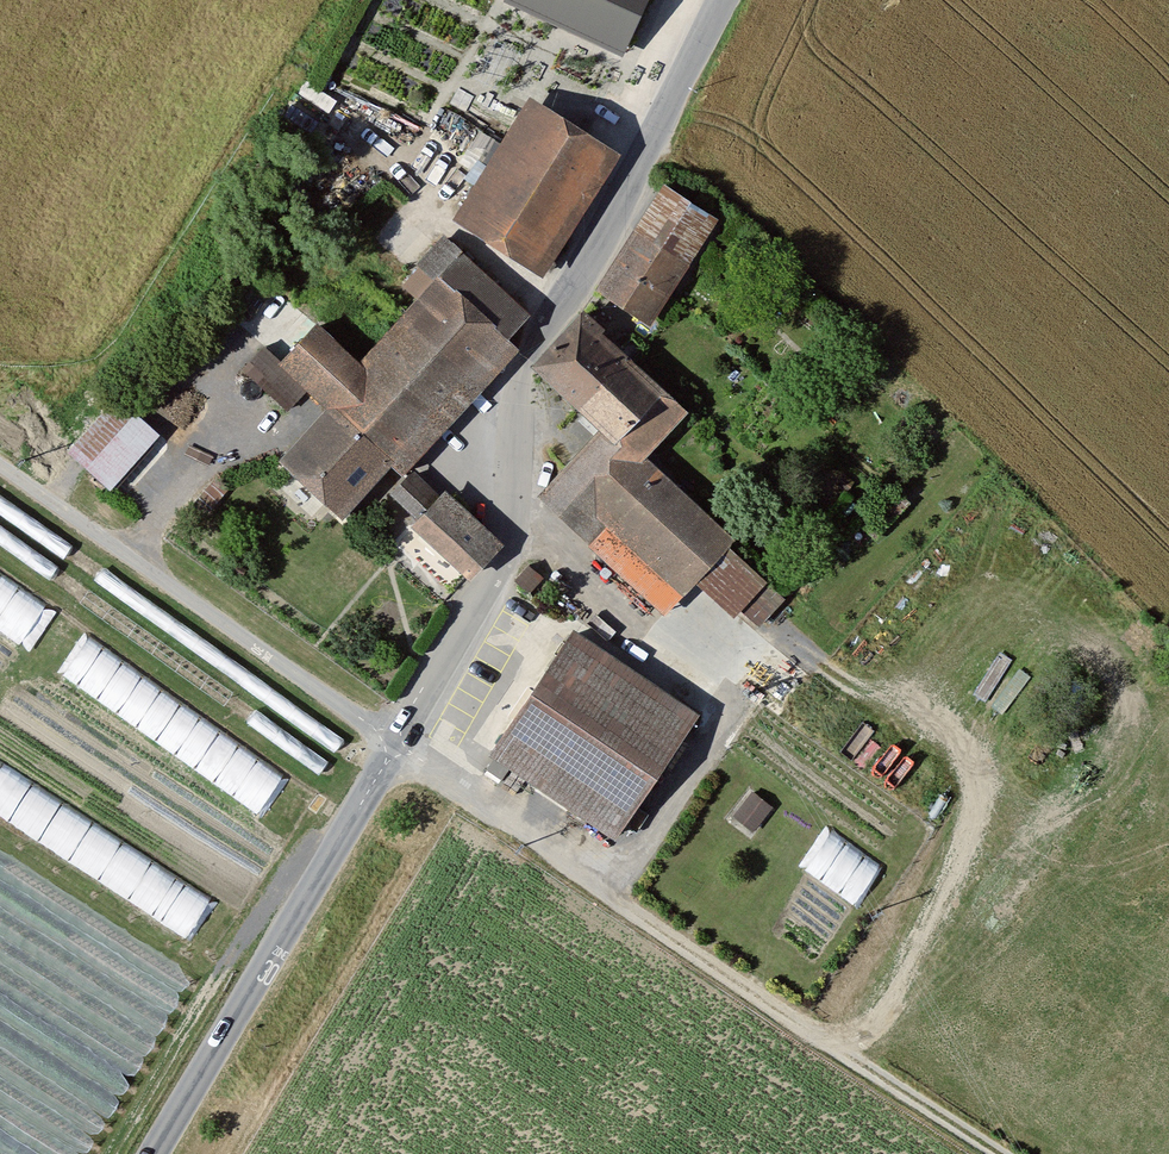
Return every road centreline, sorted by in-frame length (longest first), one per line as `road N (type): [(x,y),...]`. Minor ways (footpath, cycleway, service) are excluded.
road 1 (residential): [(722,0),(526,362),(509,547),(396,743)]
road 2 (unclassified): [(0,464),(396,743)]
road 3 (track): [(614,898),(998,1153)]
road 4 (residential): [(396,743),(232,1019)]
road 5 (track): [(396,743),(614,898)]
road 6 (unclassified): [(232,1019),(152,1153)]

